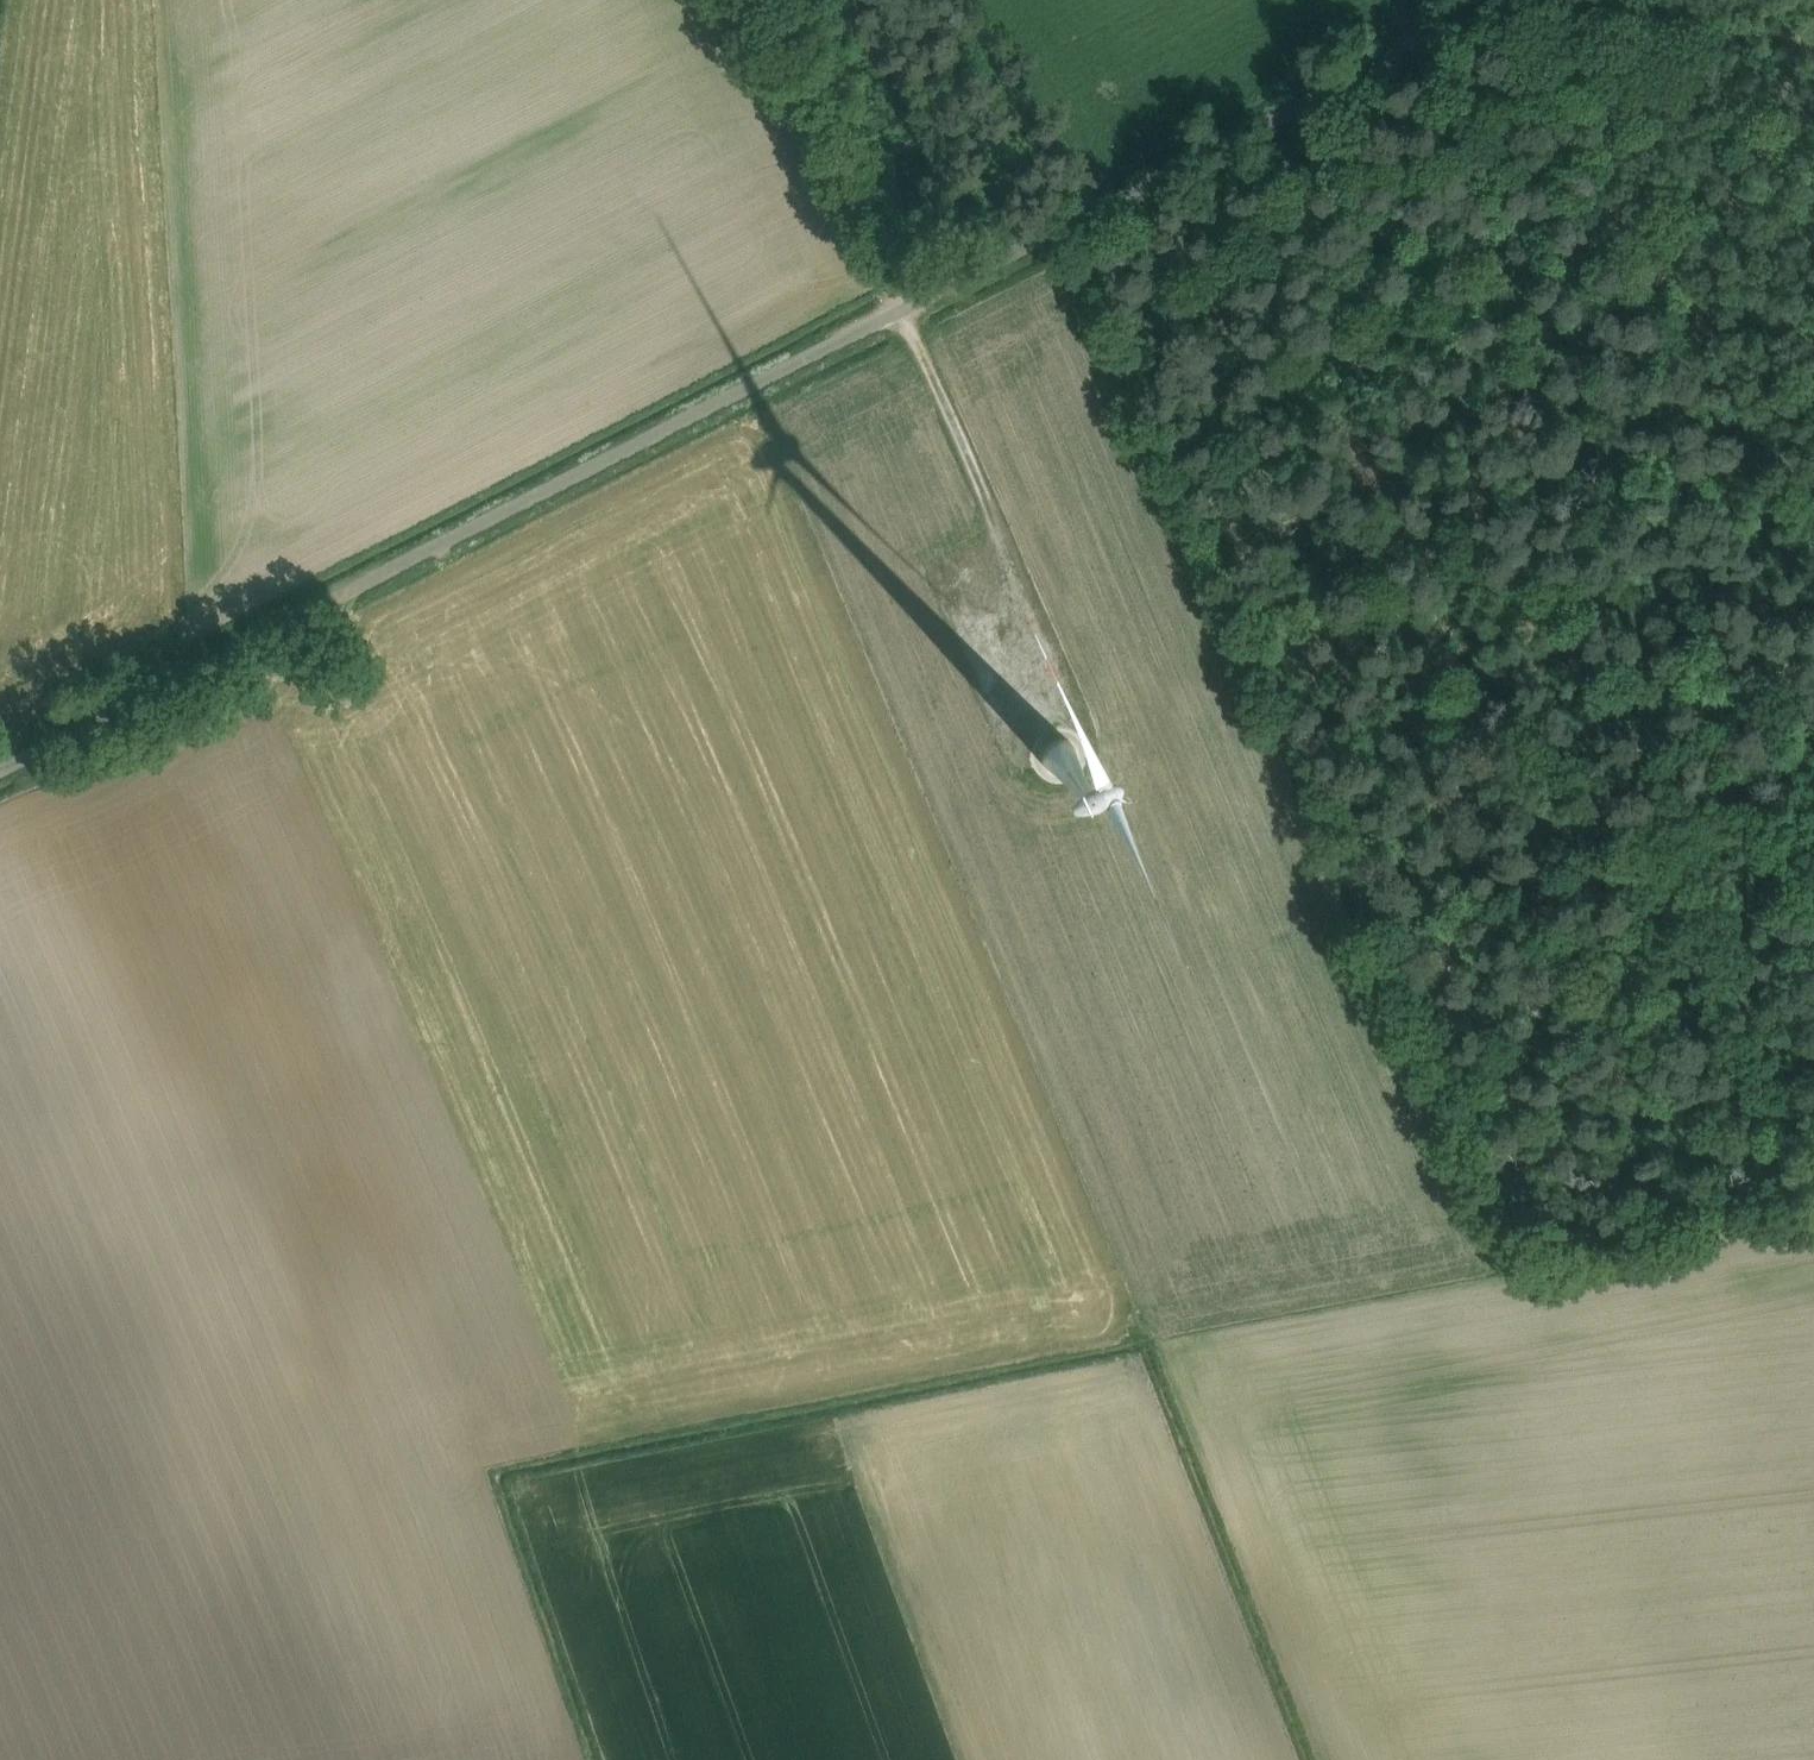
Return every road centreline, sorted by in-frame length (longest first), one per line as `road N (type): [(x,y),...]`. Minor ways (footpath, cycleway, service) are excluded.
road 1 (track): [(0,775),(1522,0)]
road 2 (track): [(767,0),(1065,692)]

